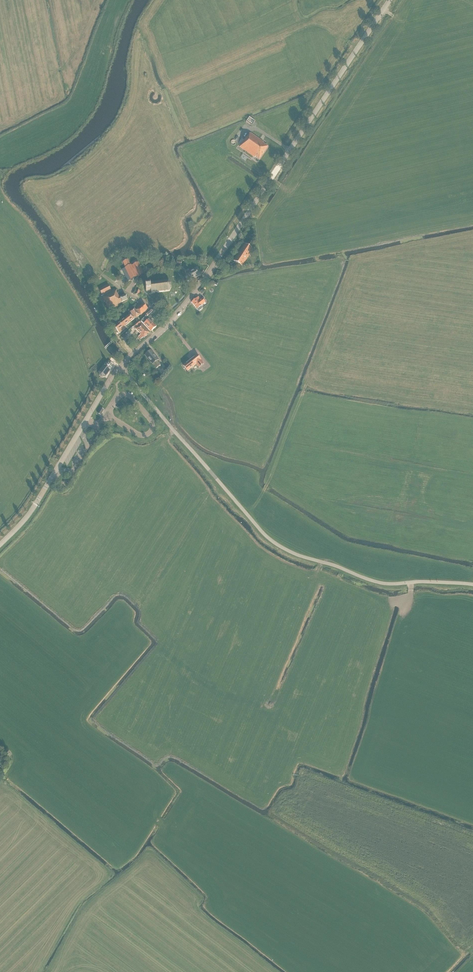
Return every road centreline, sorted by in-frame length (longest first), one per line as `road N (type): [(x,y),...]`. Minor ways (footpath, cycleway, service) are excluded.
road 1 (tertiary): [(119,367),(201,282),(390,0)]
road 2 (unclassified): [(472,585),(385,583),(276,543),(119,367)]
road 3 (tertiary): [(0,544),(36,505),(119,367)]

